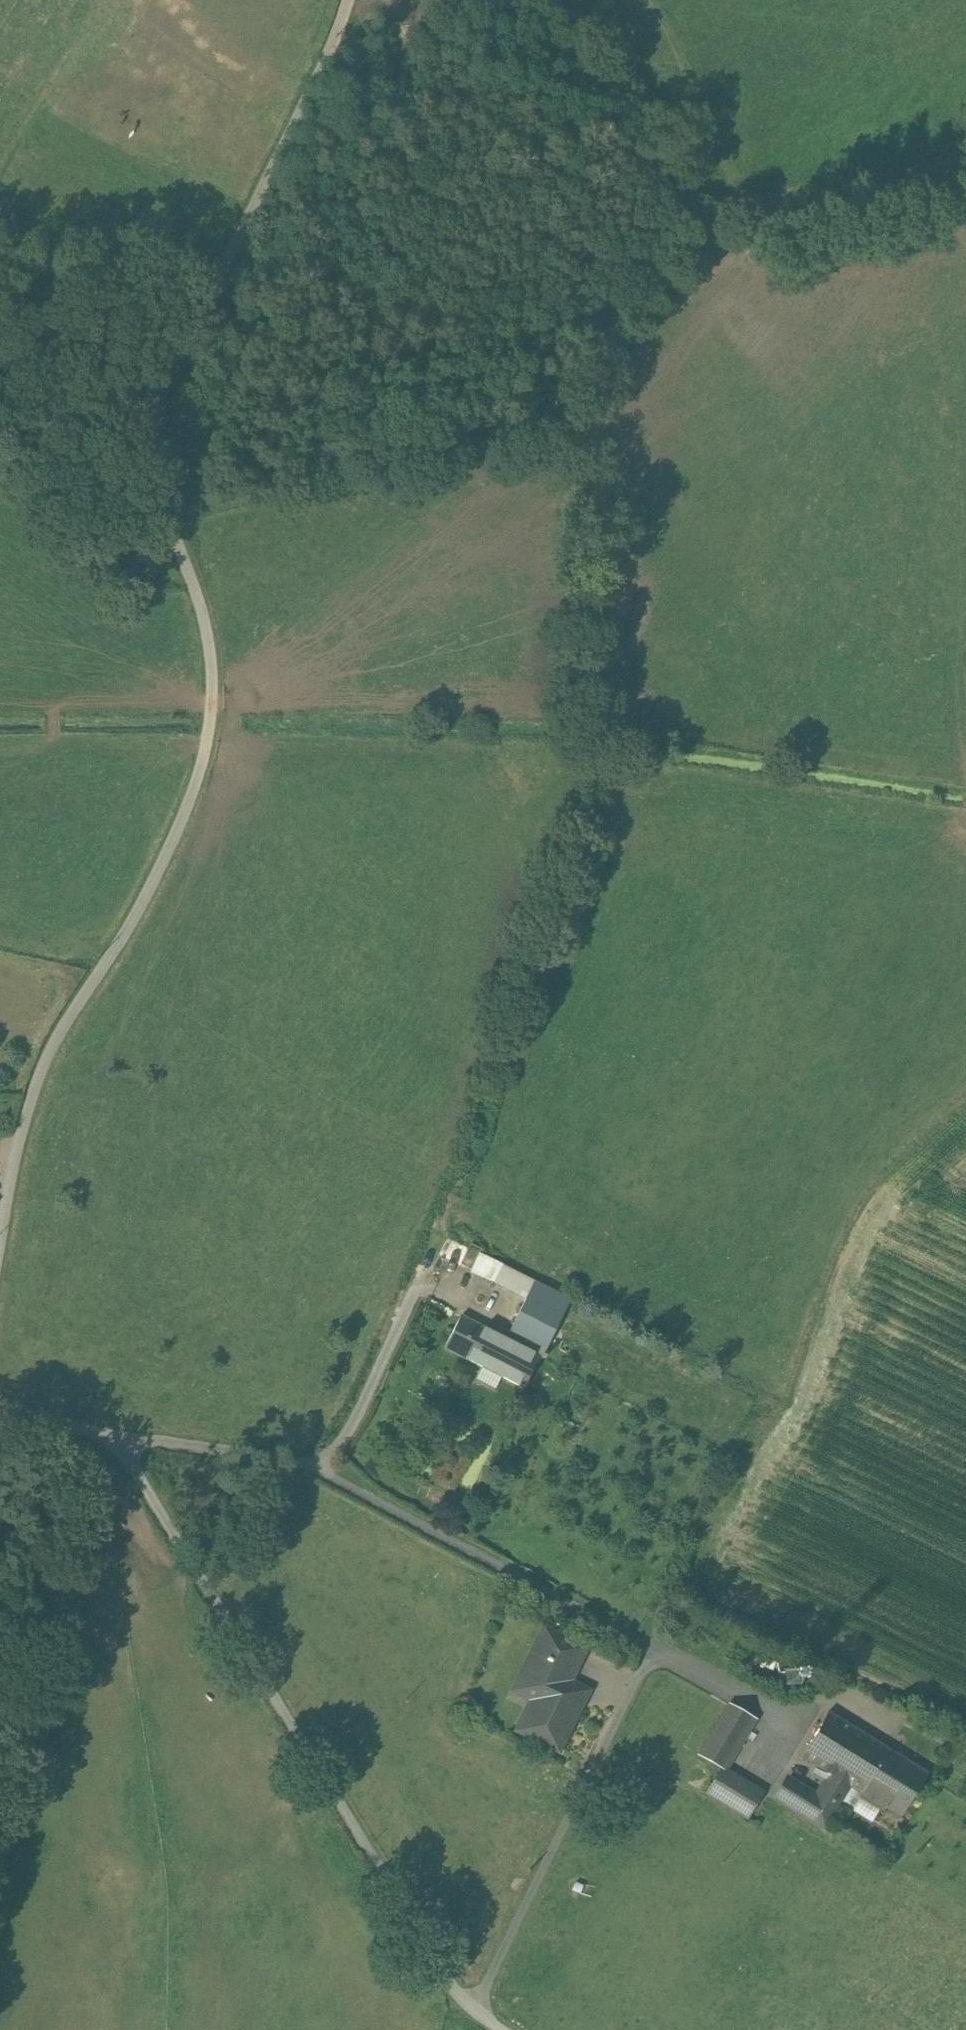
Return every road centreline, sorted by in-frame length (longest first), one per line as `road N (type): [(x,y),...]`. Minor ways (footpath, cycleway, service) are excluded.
road 1 (unclassified): [(504,2029),(448,1980),(122,1448),(93,1432),(0,1413)]

